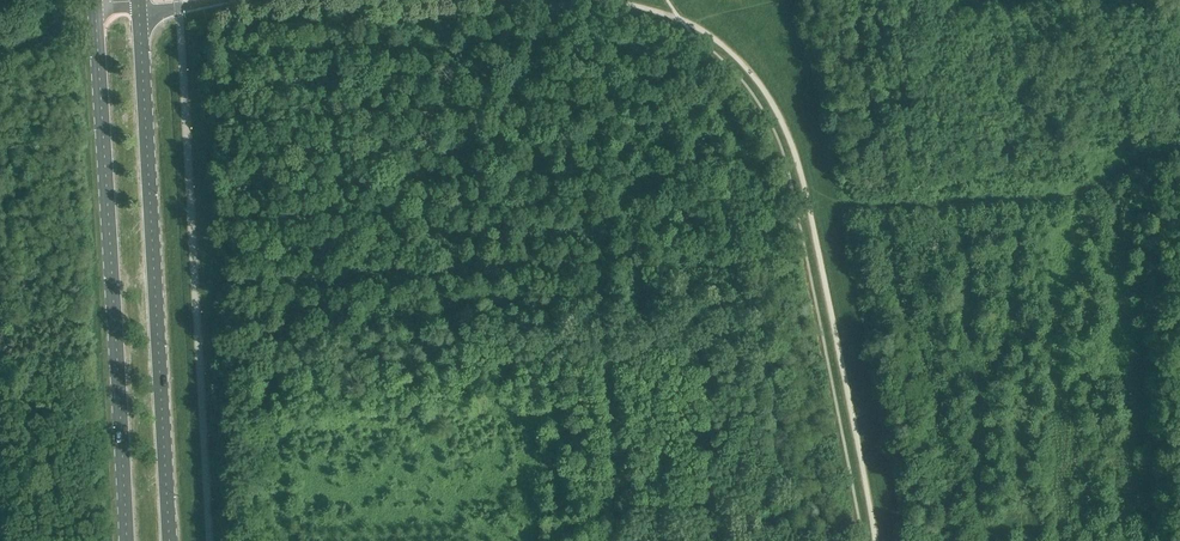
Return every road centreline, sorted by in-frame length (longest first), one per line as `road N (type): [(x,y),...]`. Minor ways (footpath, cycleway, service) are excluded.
road 1 (track): [(640,0),(709,32),(748,65),(778,112),(810,212),(873,540)]
road 2 (secondary): [(168,540),(137,0)]
road 3 (secondary): [(99,0),(129,540)]

